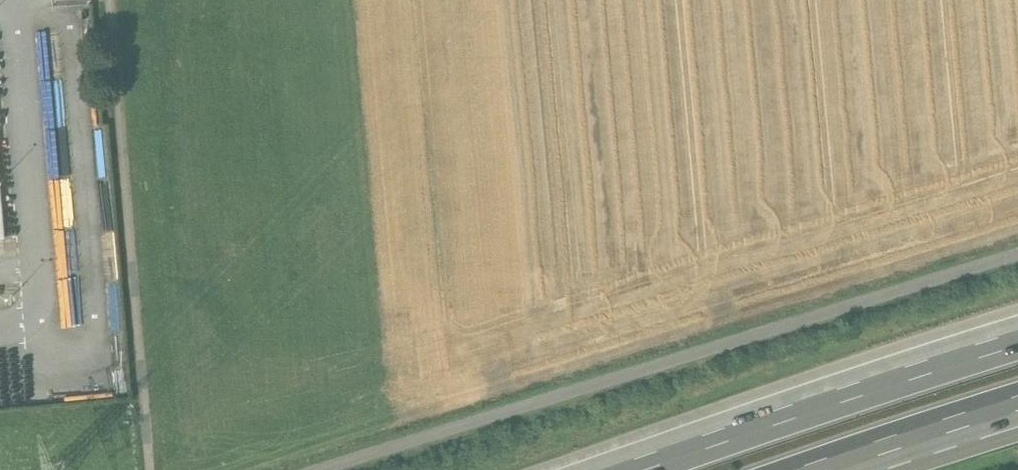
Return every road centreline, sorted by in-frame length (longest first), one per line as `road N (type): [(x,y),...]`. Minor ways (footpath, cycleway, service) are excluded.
road 1 (track): [(327,469),(1017,252)]
road 2 (motorway): [(1017,348),(657,469)]
road 3 (motorway): [(830,469),(970,422)]

